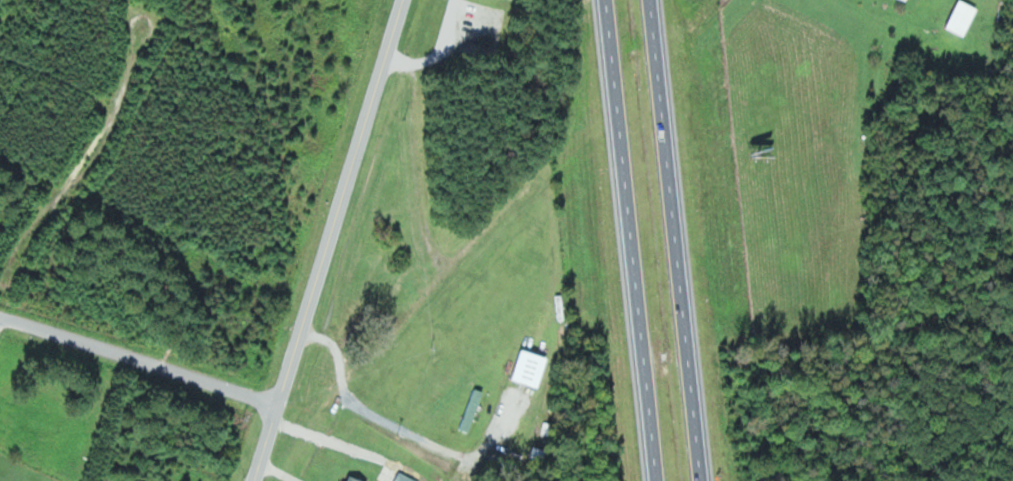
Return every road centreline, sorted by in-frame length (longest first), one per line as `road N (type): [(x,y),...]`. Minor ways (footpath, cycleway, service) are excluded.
road 1 (tertiary): [(254,480),(404,0)]
road 2 (motorway): [(603,0),(654,480)]
road 3 (motorway): [(703,480),(654,0)]
road 4 (residential): [(279,410),(0,320)]

